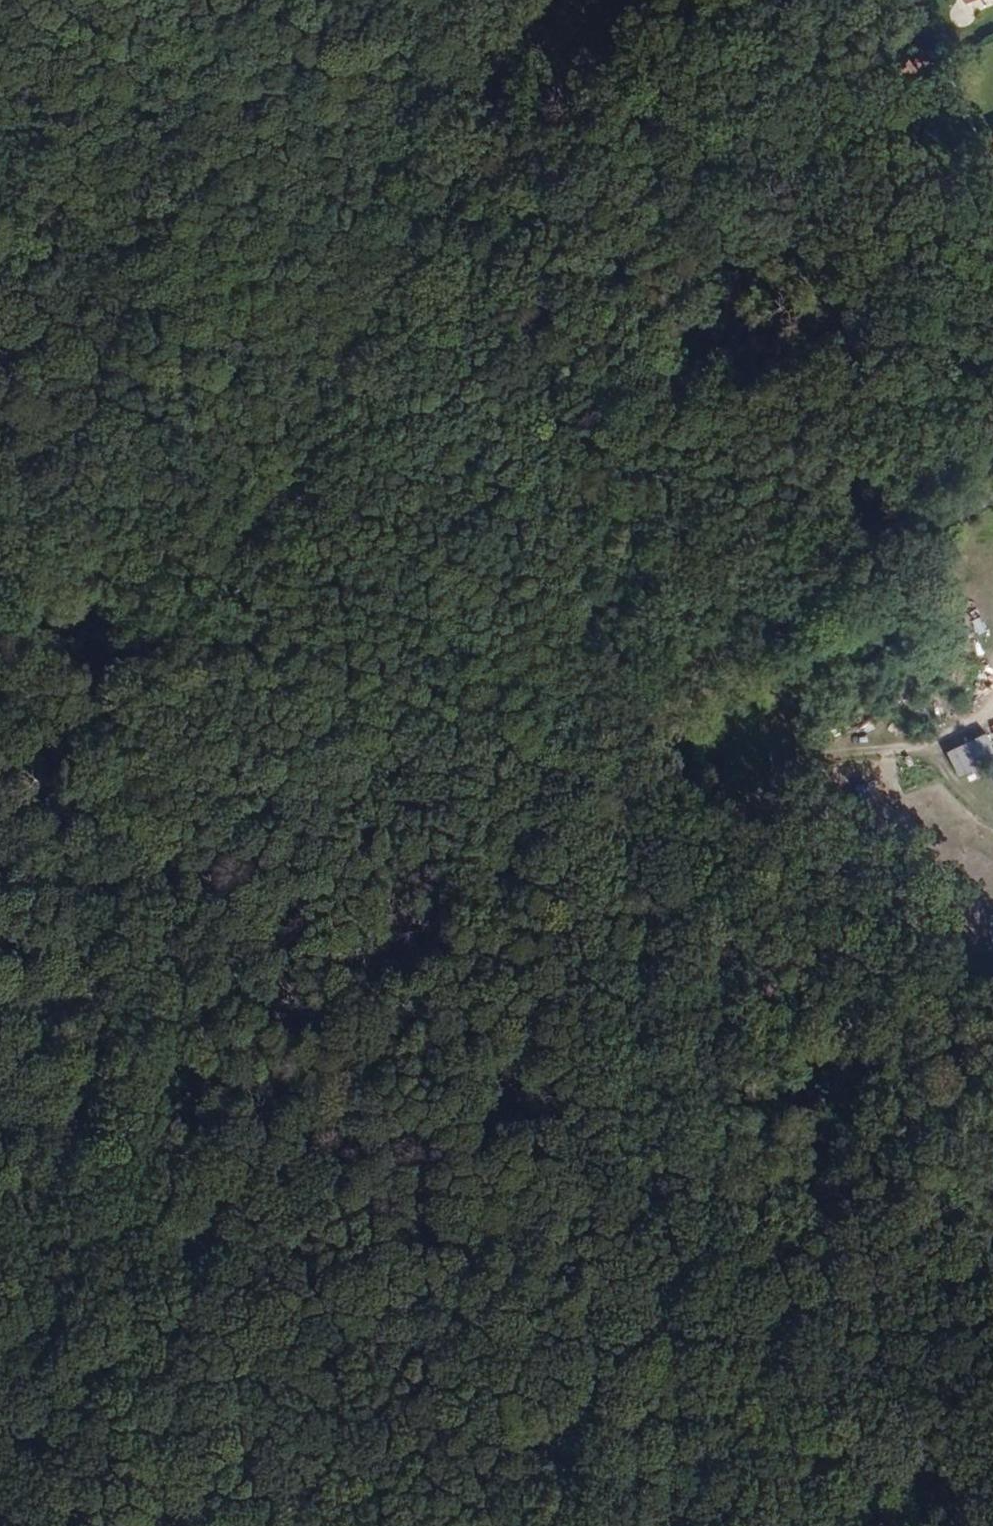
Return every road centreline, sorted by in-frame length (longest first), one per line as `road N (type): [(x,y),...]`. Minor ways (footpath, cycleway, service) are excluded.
road 1 (track): [(0,664),(191,660),(643,812),(992,960)]
road 2 (track): [(615,673),(992,485)]

